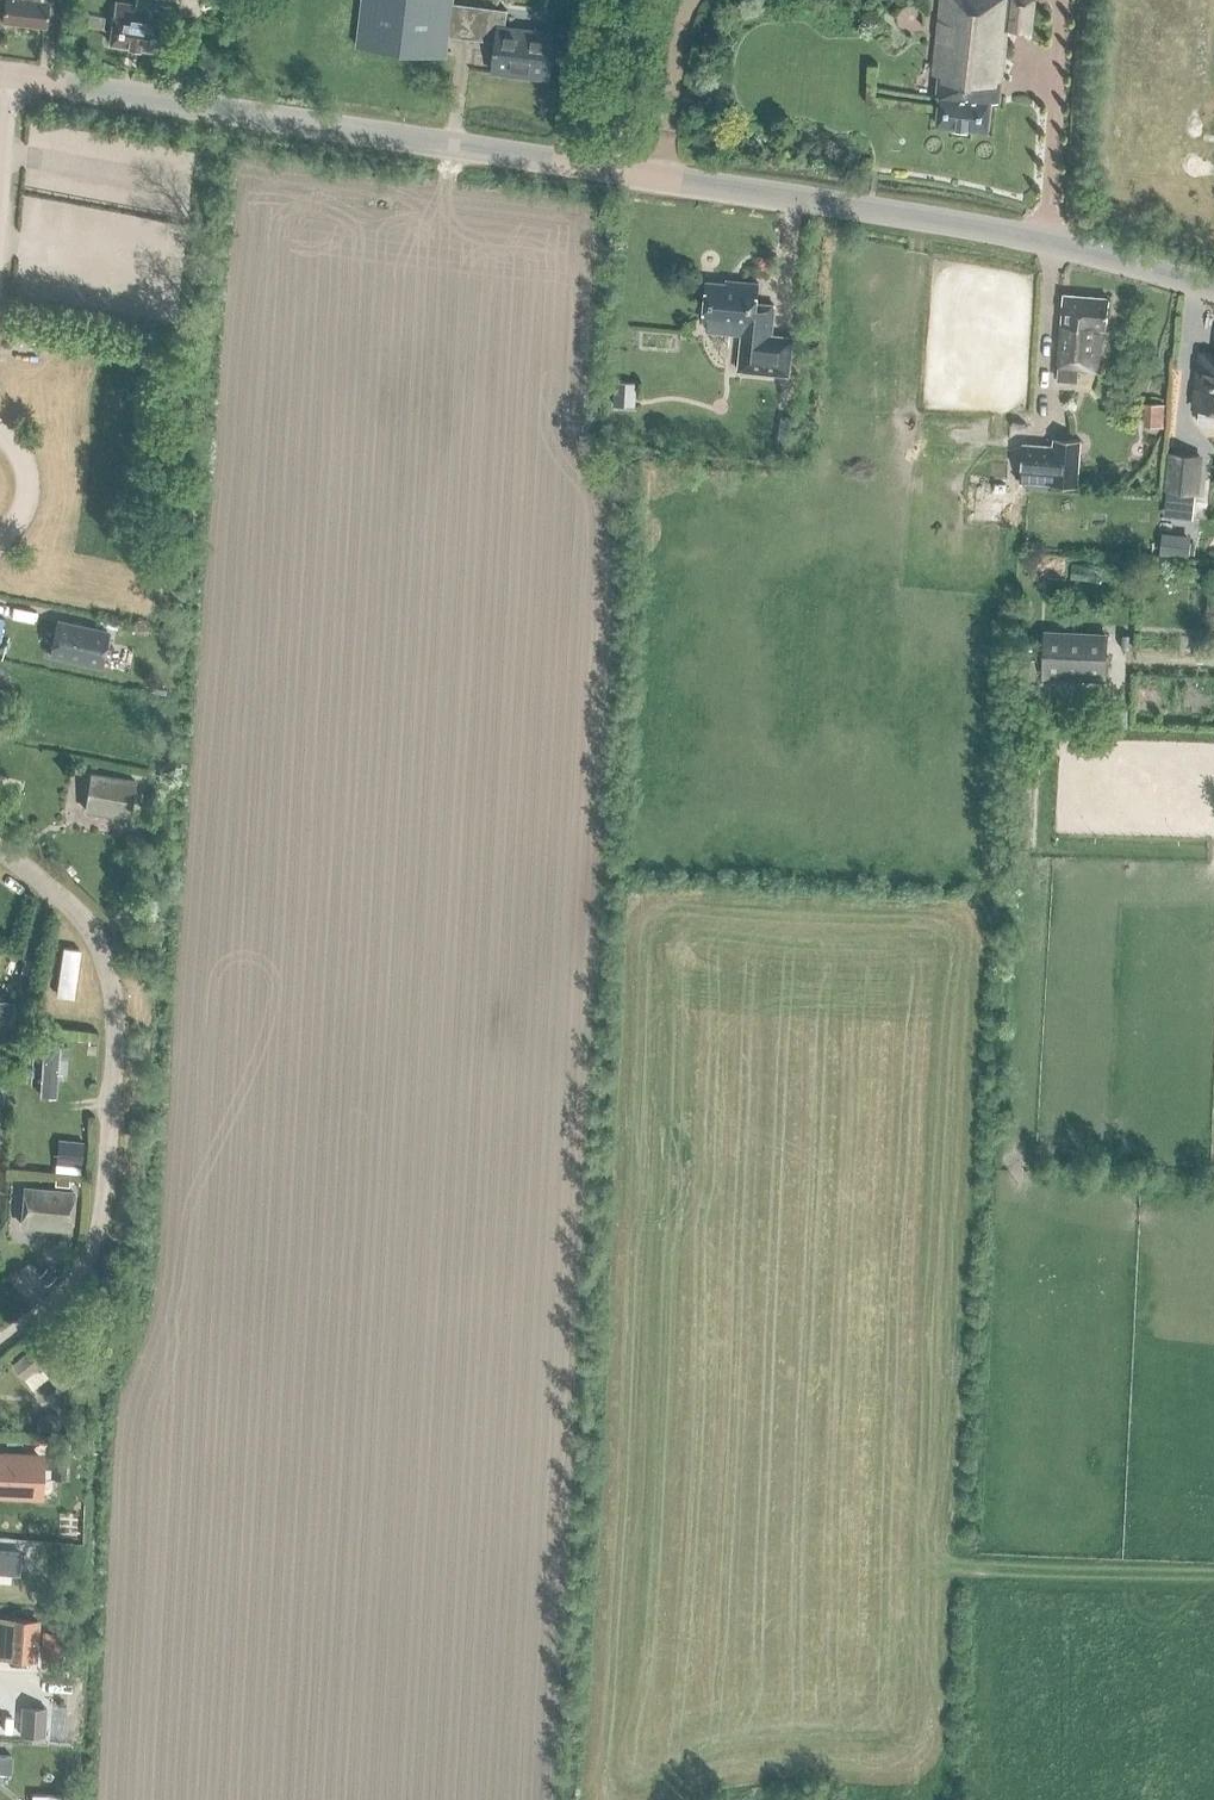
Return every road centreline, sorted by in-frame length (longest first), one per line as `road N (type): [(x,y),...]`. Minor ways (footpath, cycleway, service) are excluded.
road 1 (tertiary): [(1213,289),(1073,248),(0,77)]

